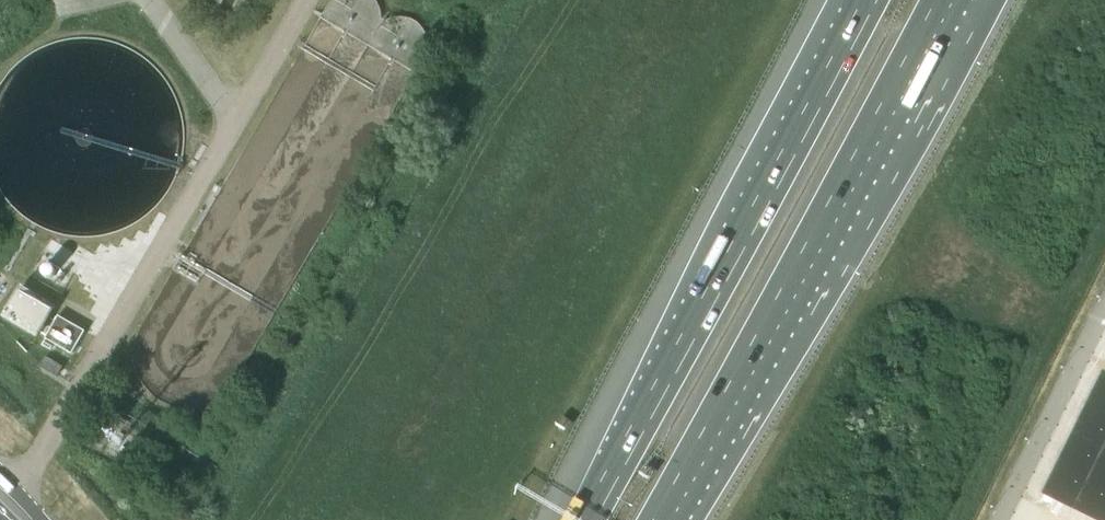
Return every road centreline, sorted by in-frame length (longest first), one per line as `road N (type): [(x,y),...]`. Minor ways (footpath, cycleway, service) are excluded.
road 1 (motorway): [(662,519),(949,0)]
road 2 (motorway): [(858,0),(582,519)]

